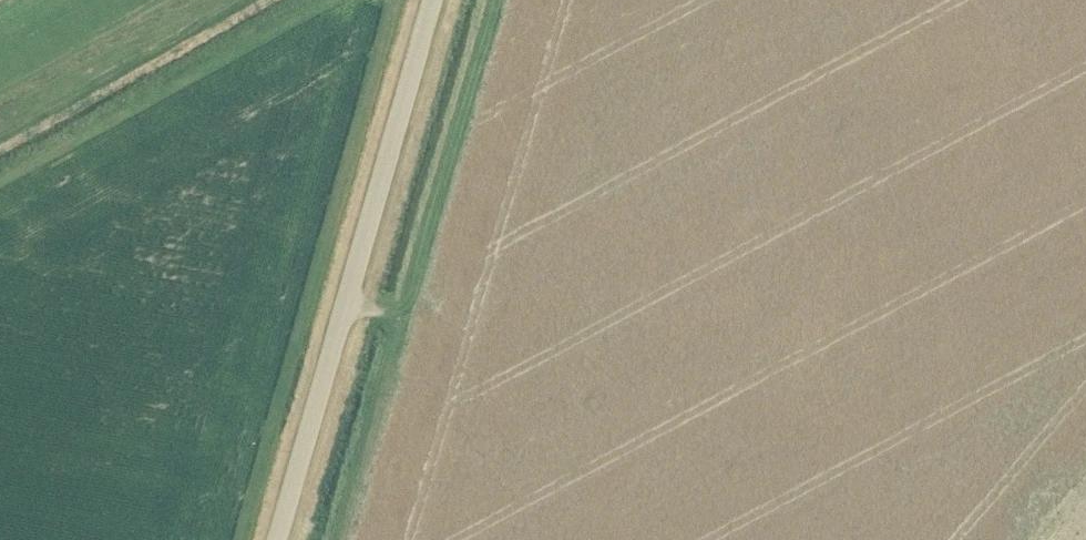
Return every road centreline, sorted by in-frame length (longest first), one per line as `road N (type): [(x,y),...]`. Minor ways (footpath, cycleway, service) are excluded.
road 1 (unclassified): [(277,539),(432,0)]

